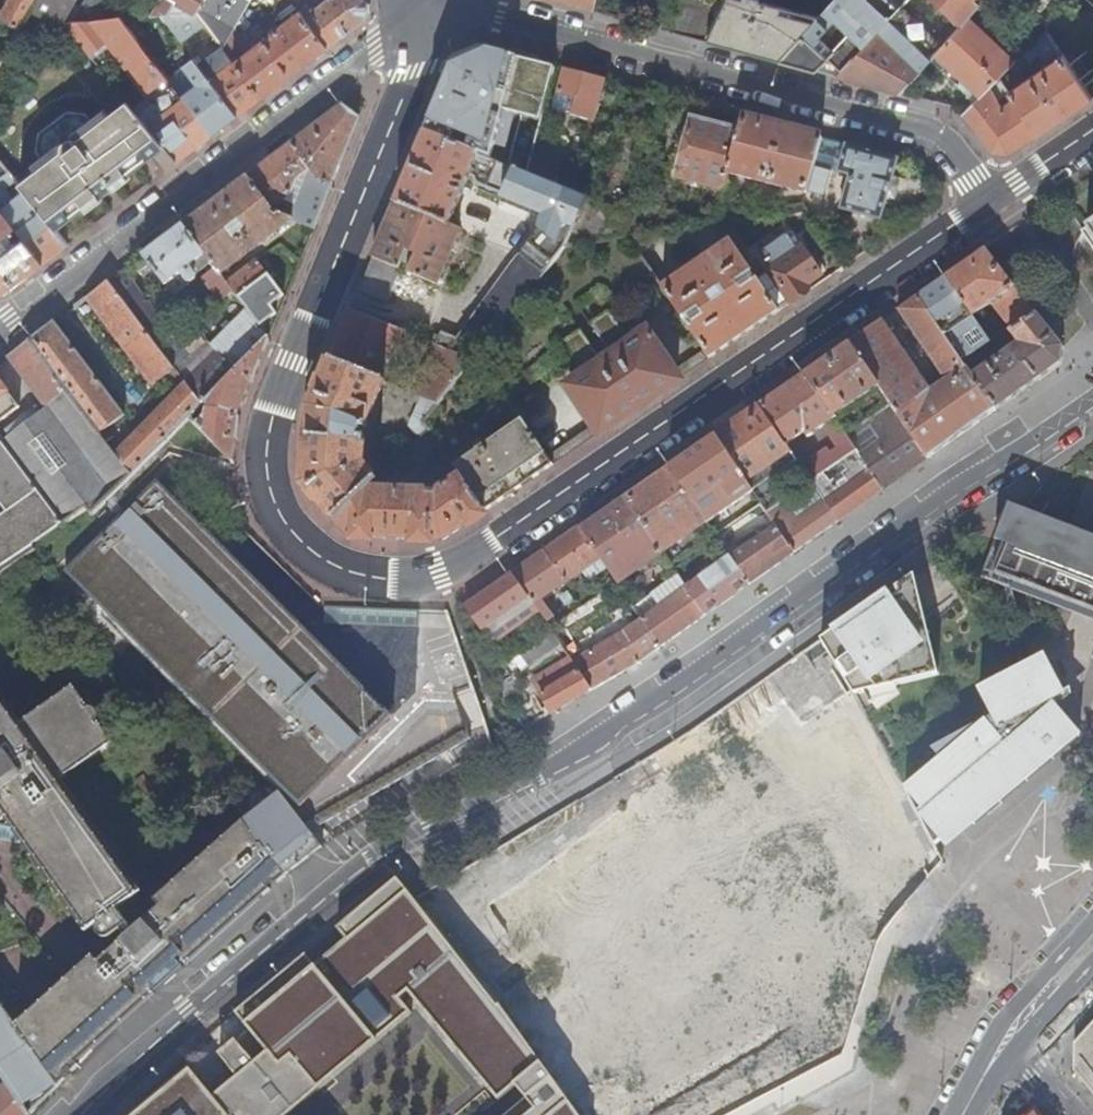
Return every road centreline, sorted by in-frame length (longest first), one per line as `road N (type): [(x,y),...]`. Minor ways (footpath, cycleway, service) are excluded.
road 1 (secondary): [(441,7),(269,434),(275,504),(303,544),(343,568),(399,579),(451,565),(995,196)]
road 2 (secondary): [(1092,398),(927,505),(648,713),(366,863),(188,1010),(78,1114)]
road 3 (residential): [(995,196),(943,137),(919,127),(441,7)]
road 4 (residential): [(441,7),(0,333)]
road 5 (secondary): [(1011,1034),(1092,942)]

